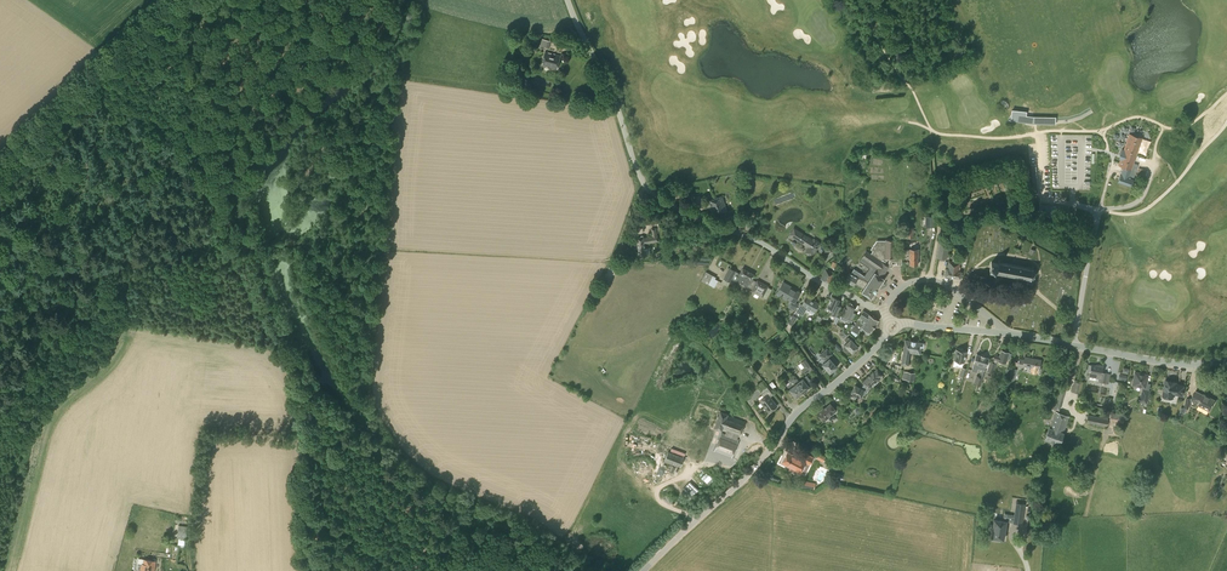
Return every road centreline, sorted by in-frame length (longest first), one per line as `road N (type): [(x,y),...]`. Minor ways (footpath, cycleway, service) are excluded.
road 1 (tertiary): [(883,312),(648,188),(568,0)]
road 2 (tertiary): [(644,570),(749,475),(800,410),(882,339)]
road 3 (track): [(0,168),(184,0)]
road 4 (tertiary): [(1226,362),(1168,363),(1006,333)]
road 5 (residential): [(1006,333),(935,280),(907,284),(883,312)]

